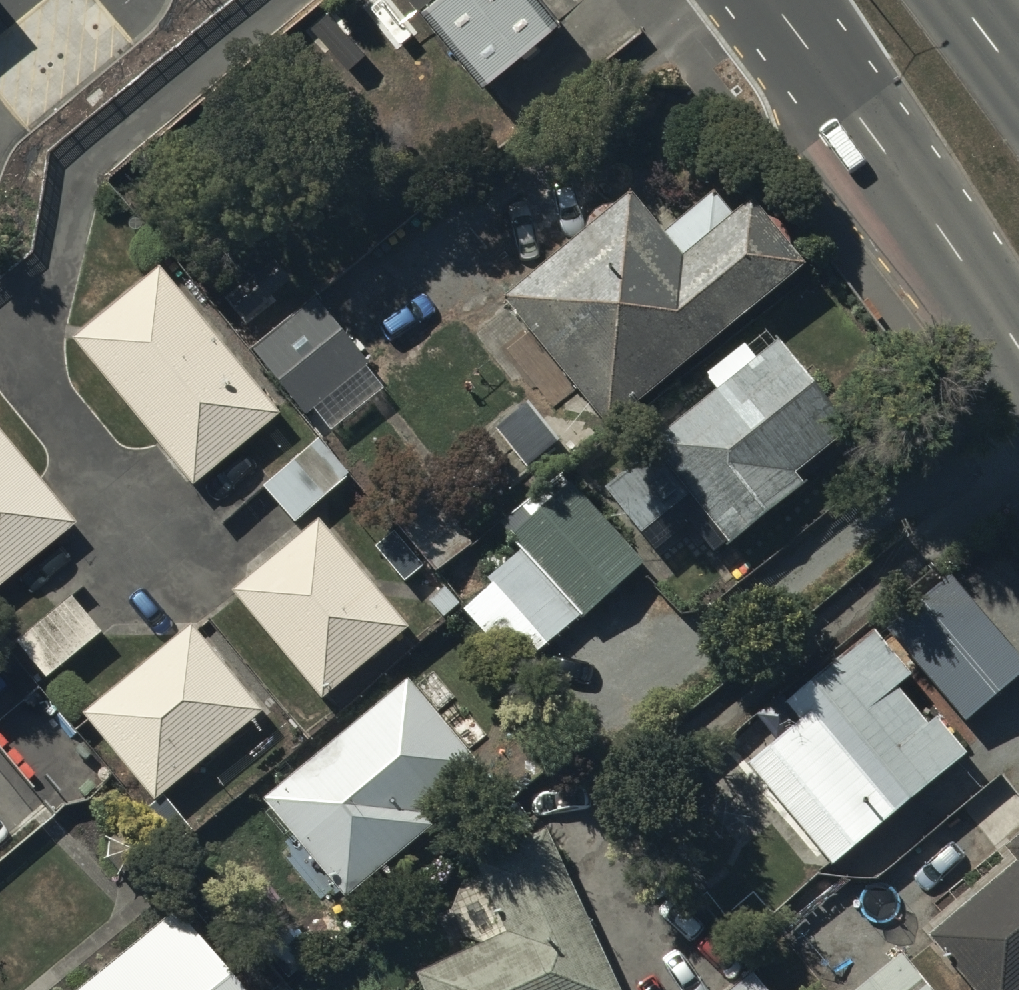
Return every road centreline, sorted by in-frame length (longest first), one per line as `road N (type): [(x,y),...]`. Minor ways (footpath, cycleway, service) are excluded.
road 1 (primary): [(1018,347),(761,0)]

